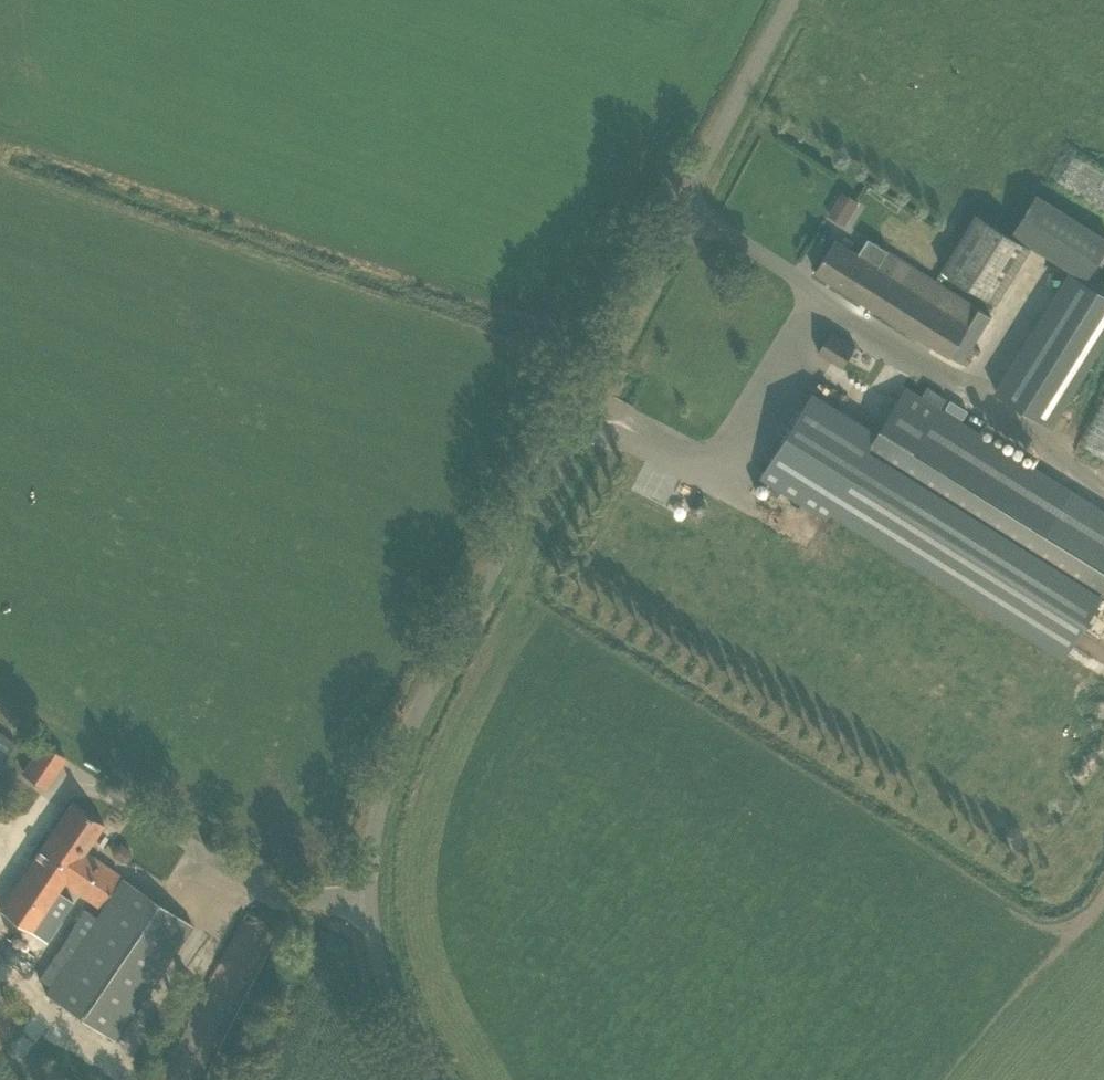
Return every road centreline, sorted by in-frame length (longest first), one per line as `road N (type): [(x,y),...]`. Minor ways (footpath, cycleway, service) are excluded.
road 1 (unclassified): [(437,1079),(394,1008),(379,966),(368,898),(372,822),(398,746),(788,0)]

